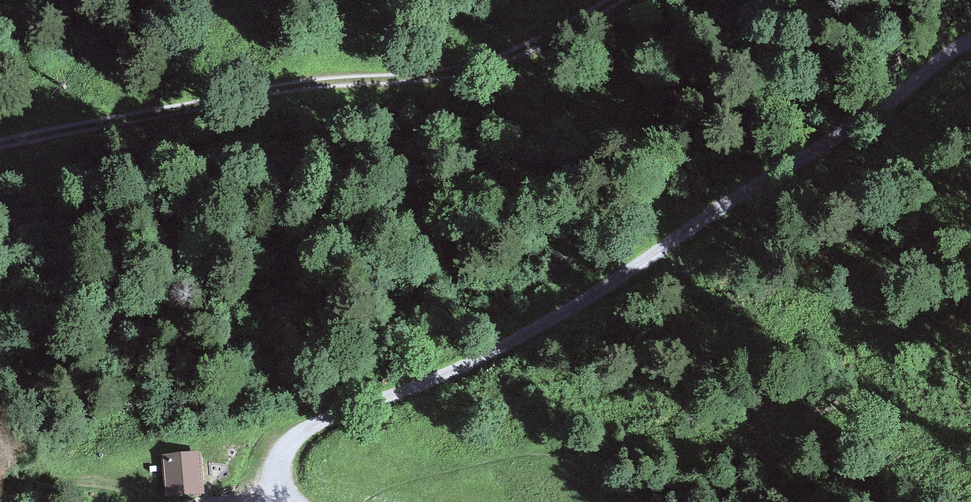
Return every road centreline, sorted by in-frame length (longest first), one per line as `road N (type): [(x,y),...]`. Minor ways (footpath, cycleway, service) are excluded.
road 1 (track): [(295,501),(283,494),(276,470),(304,429),(443,374),(595,295),(869,115),(970,36)]
road 2 (track): [(606,0),(466,67),(270,89),(0,140)]

